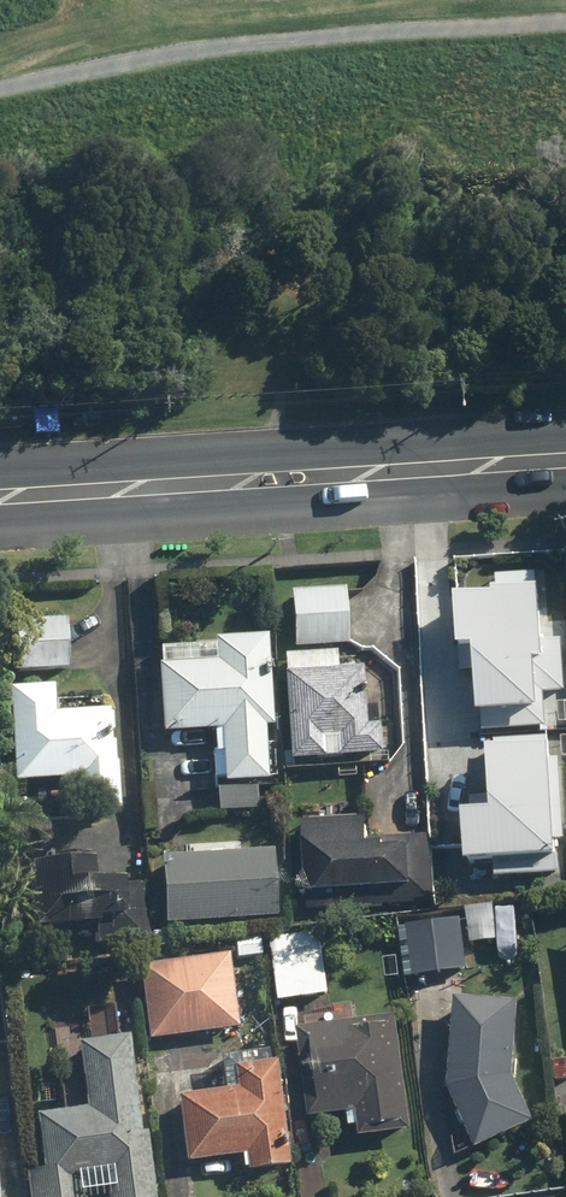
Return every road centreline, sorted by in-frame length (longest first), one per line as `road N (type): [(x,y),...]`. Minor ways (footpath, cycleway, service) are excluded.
road 1 (secondary): [(183,485),(277,459),(373,473)]
road 2 (secondary): [(373,473),(284,498),(183,485)]
road 3 (secondary): [(565,461),(373,473)]
road 4 (secondary): [(183,485),(0,496)]

